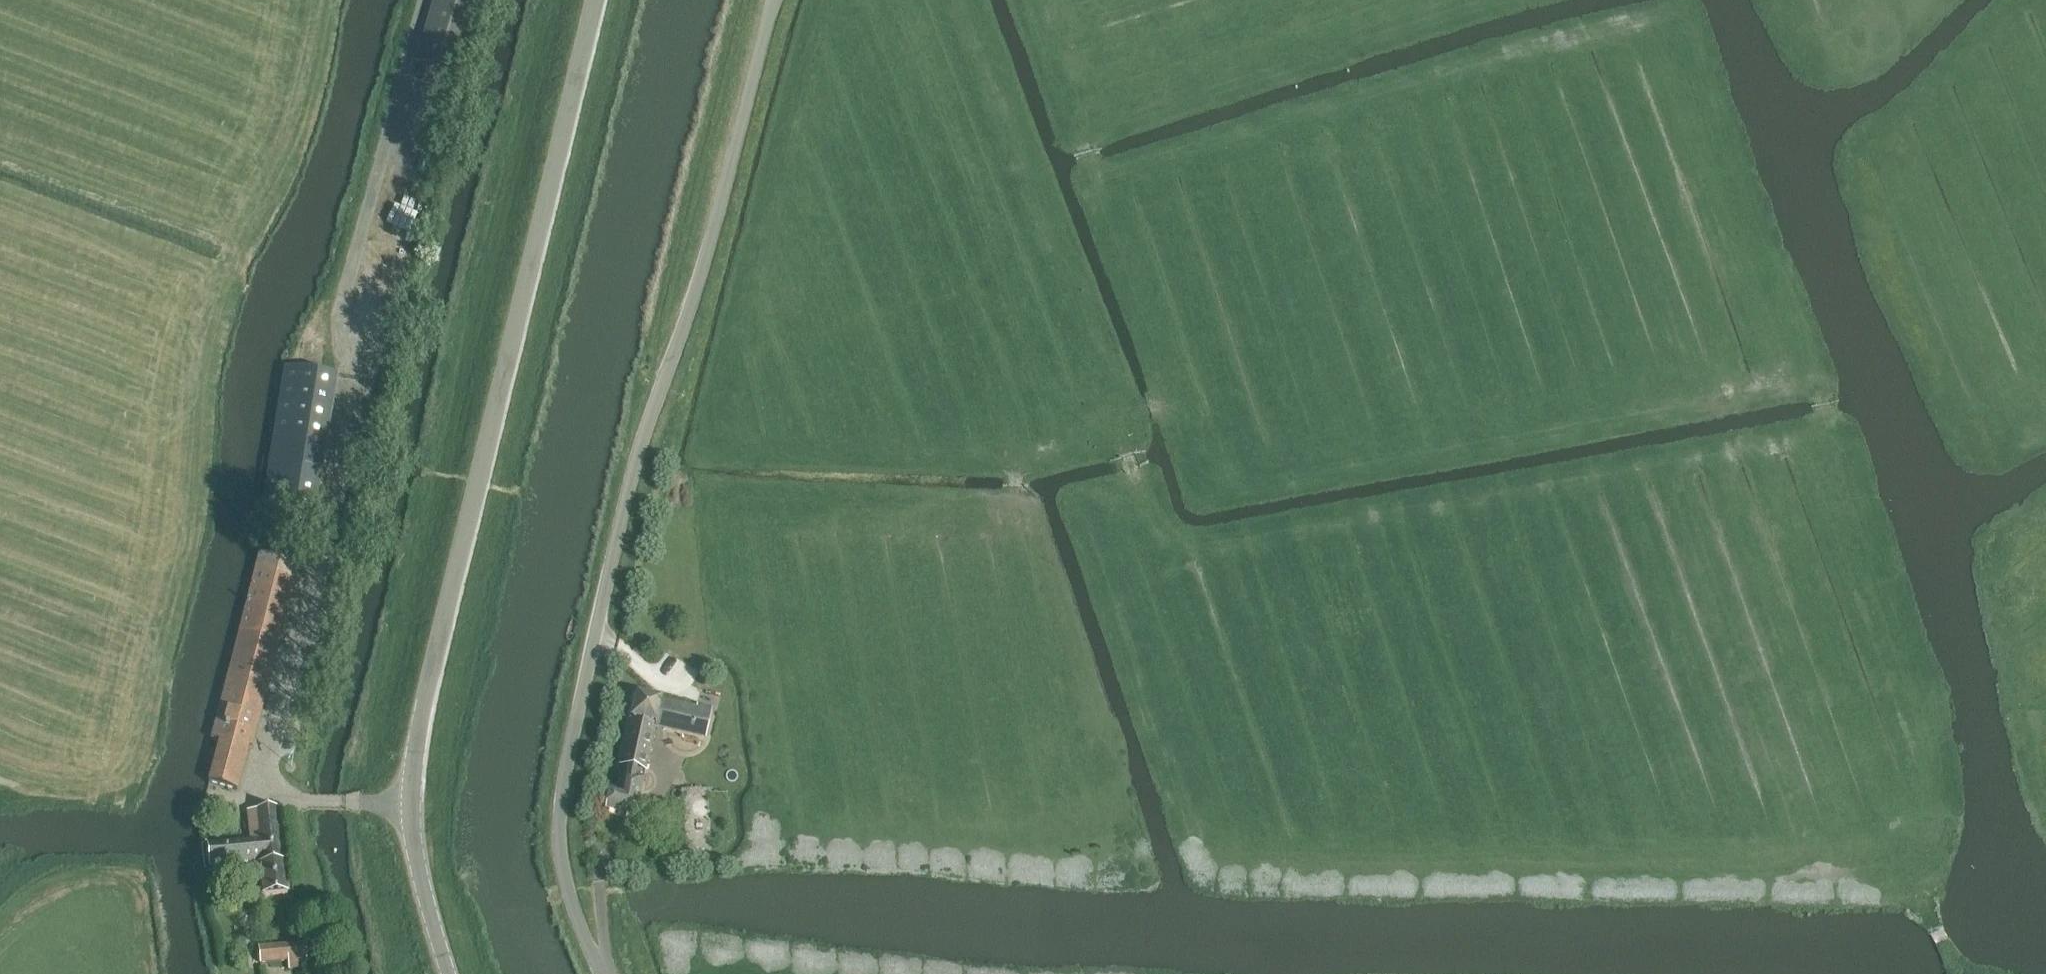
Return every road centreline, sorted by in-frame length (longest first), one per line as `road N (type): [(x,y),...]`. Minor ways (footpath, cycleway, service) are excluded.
road 1 (track): [(1962,973),(1913,880),(1847,851),(1230,845),(1198,813),(1105,562),(1135,496),(1123,437),(860,0)]
road 2 (unclassified): [(600,973),(565,879),(565,761),(634,467),(696,295),(773,0)]
road 3 (tertiary): [(446,973),(410,840),(414,755),(596,0)]

